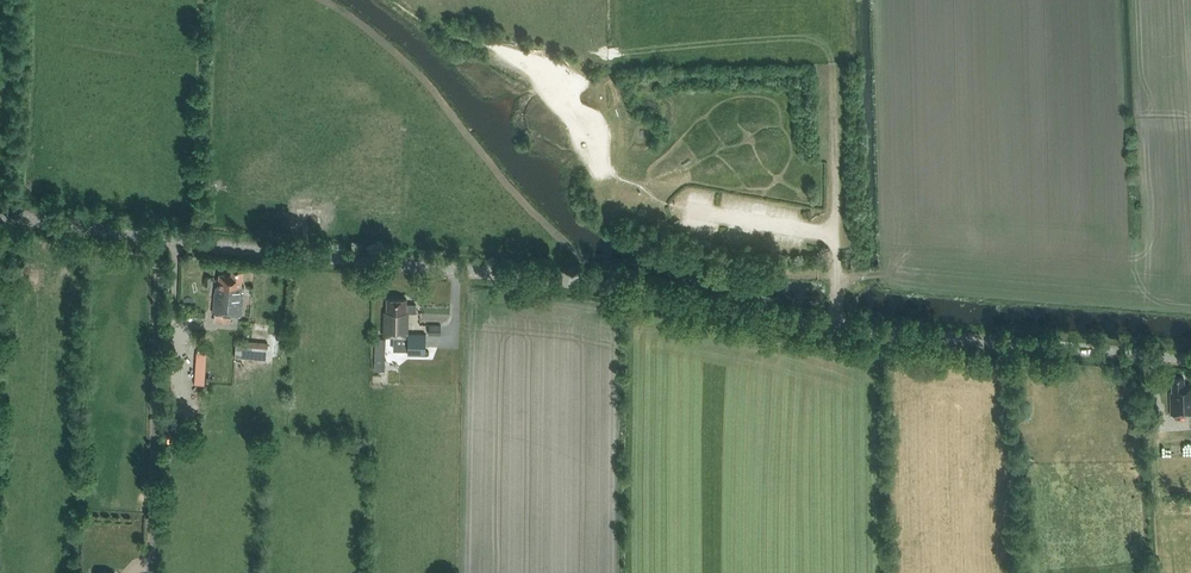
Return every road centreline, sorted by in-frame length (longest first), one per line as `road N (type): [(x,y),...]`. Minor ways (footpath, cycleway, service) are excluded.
road 1 (tertiary): [(1190,359),(836,326),(582,283),(0,215)]
road 2 (track): [(160,238),(151,572)]
road 3 (track): [(832,63),(836,235)]

